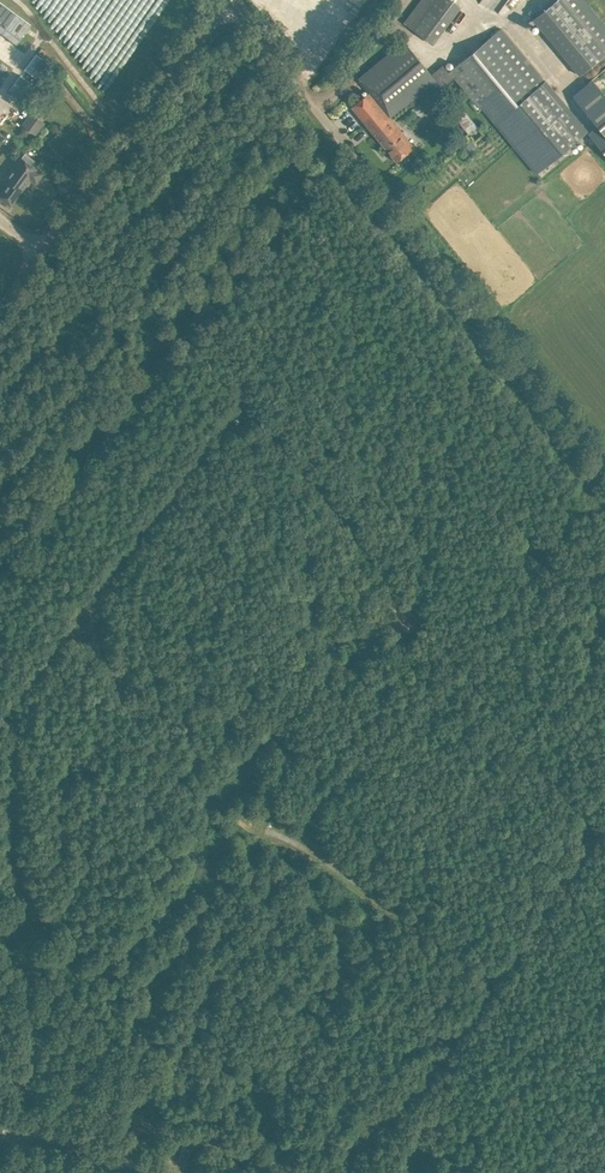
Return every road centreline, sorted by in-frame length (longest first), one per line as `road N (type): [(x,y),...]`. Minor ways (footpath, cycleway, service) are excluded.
road 1 (unclassified): [(0,325),(233,5)]
road 2 (unclassified): [(380,187),(233,5)]

